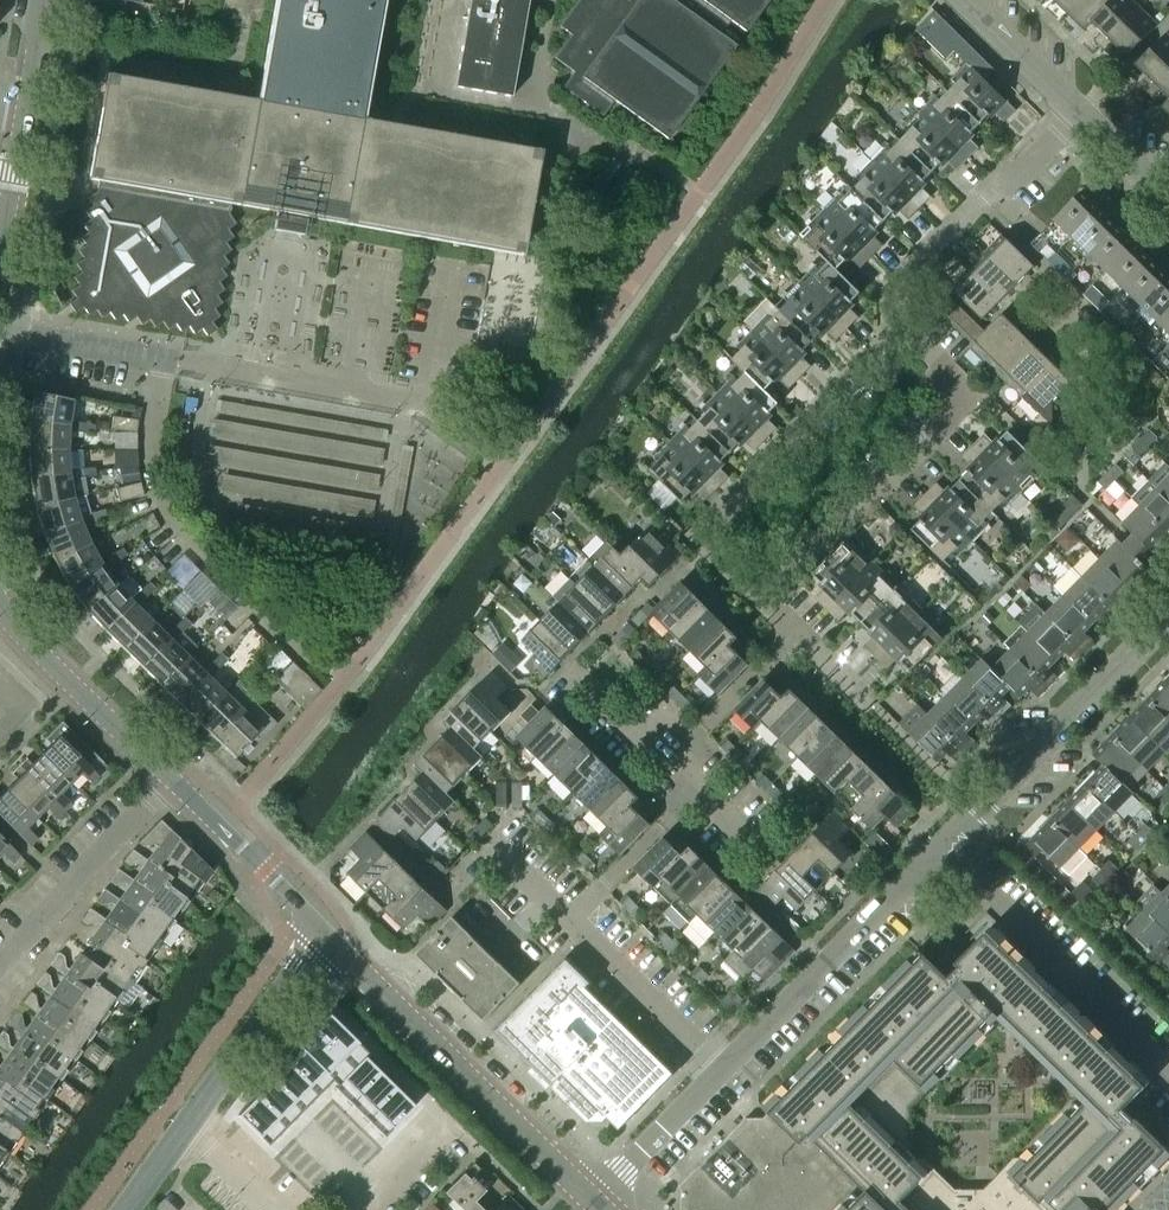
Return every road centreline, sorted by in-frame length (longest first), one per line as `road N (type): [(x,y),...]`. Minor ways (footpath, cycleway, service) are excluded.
road 1 (residential): [(794,633),(770,613),(971,400),(896,325)]
road 2 (tertiary): [(591,1201),(326,936)]
road 3 (residential): [(947,848),(1168,618)]
road 4 (residential): [(722,1070),(947,848)]
road 5 (residential): [(1168,1066),(947,848)]
road 6 (residential): [(691,537),(891,348),(896,325)]
road 7 (residential): [(0,967),(170,785)]
road 8 (tertiary): [(170,785),(0,613)]
road 9 (tertiary): [(187,1127),(326,936)]
road 10 (tertiary): [(326,936),(170,785)]
road 11 (residential): [(722,1070),(568,920)]
road 12 (residential): [(568,920),(698,788)]
road 13 (residential): [(591,1201),(722,1070)]
road 14 (residential): [(693,736),(666,712),(640,738),(575,675)]
road 15 (residential): [(1076,112),(965,0)]
road 16 (residential): [(896,325),(900,304),(984,210)]
road 17 (tertiary): [(0,257),(27,114)]
road 18 (residential): [(693,736),(794,633)]
road 19 (residential): [(984,210),(1076,112)]
road 20 (residential): [(1168,202),(1076,112)]
road 21 (residential): [(187,1127),(275,1209)]

